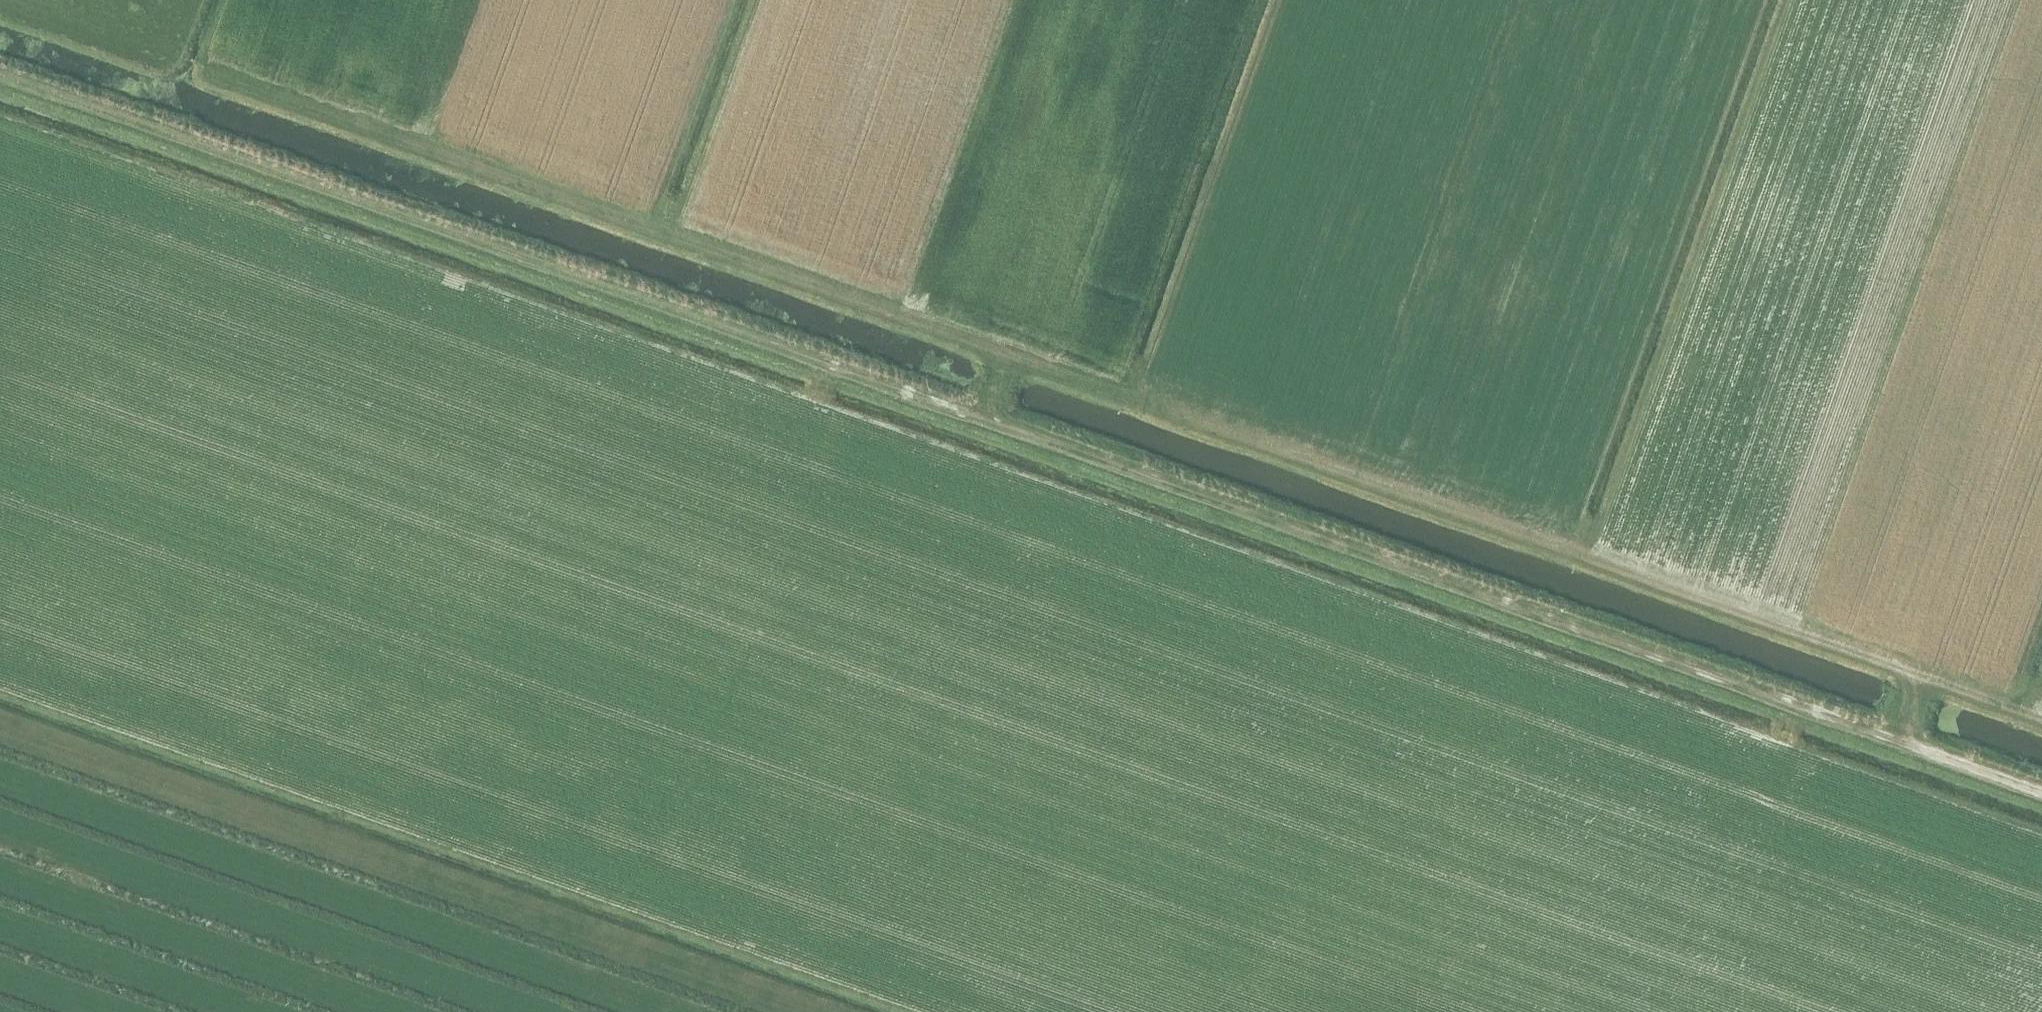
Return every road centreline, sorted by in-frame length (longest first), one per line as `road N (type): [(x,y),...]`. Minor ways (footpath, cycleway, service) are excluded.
road 1 (track): [(2041,795),(0,78)]

